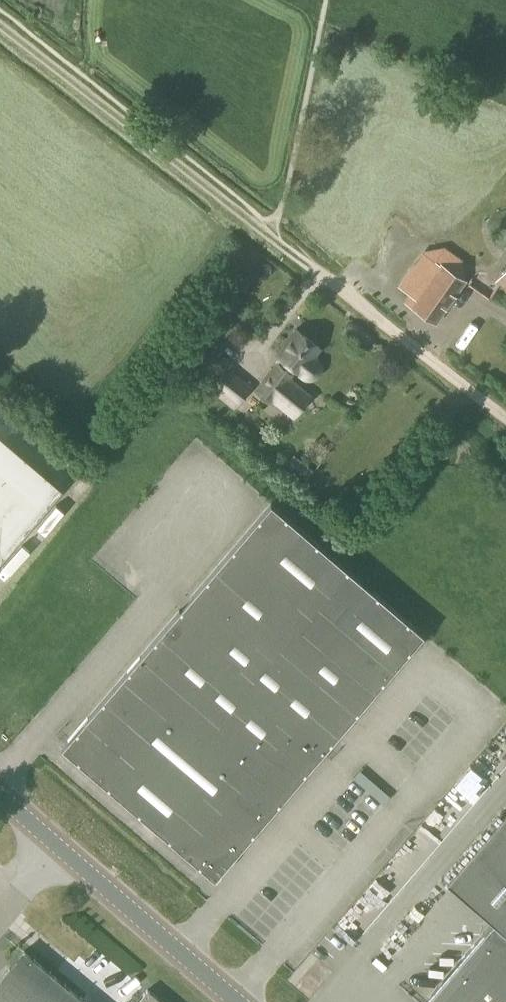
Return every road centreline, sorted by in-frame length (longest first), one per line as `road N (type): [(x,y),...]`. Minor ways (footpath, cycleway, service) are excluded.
road 1 (track): [(274,239),(0,27)]
road 2 (track): [(505,417),(274,239)]
road 3 (tertiary): [(235,1001),(57,849)]

